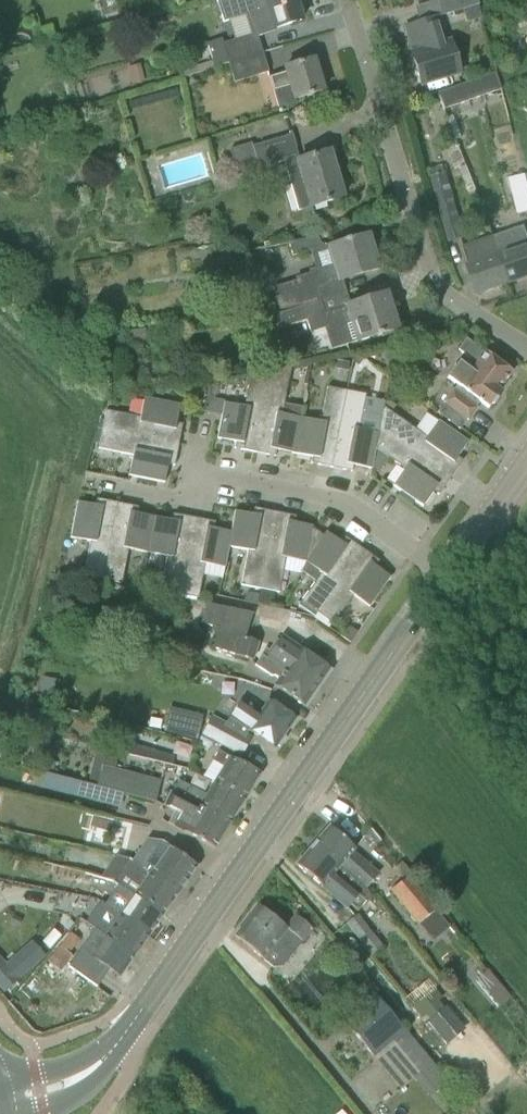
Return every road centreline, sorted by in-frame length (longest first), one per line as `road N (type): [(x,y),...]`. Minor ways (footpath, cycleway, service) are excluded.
road 1 (secondary): [(115,1051),(448,576)]
road 2 (residential): [(347,0),(429,269),(441,292),(526,350)]
road 3 (residential): [(448,576),(345,504),(191,470)]
road 4 (secondary): [(448,576),(526,463)]
road 5 (residential): [(191,470),(185,501),(90,482)]
road 6 (secondary): [(115,1051),(0,1087)]

